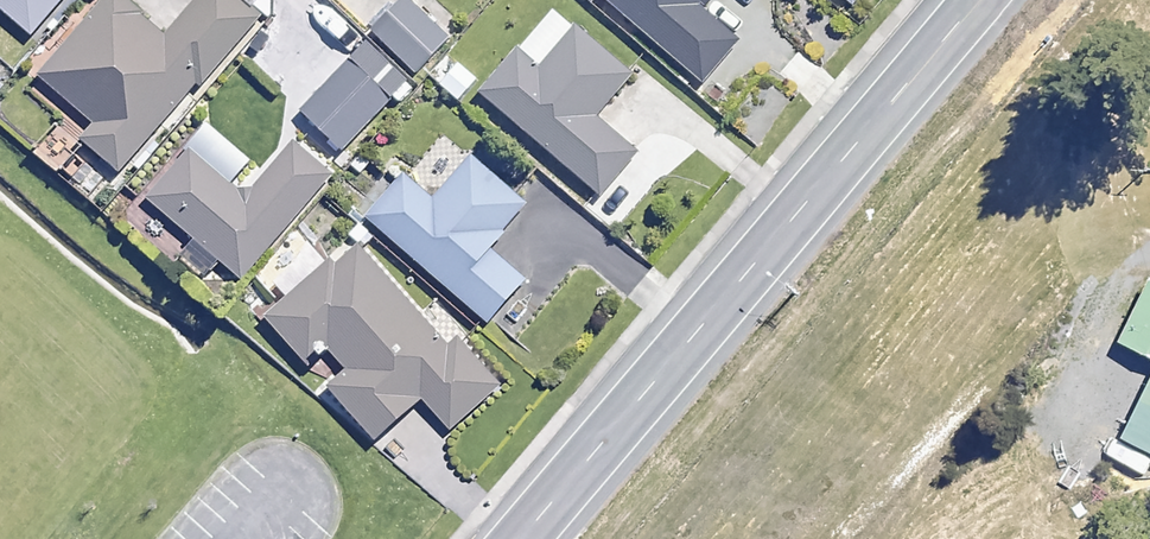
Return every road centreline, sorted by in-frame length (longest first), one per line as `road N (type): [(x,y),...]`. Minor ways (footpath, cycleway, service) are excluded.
road 1 (tertiary): [(982,0),(520,538)]

